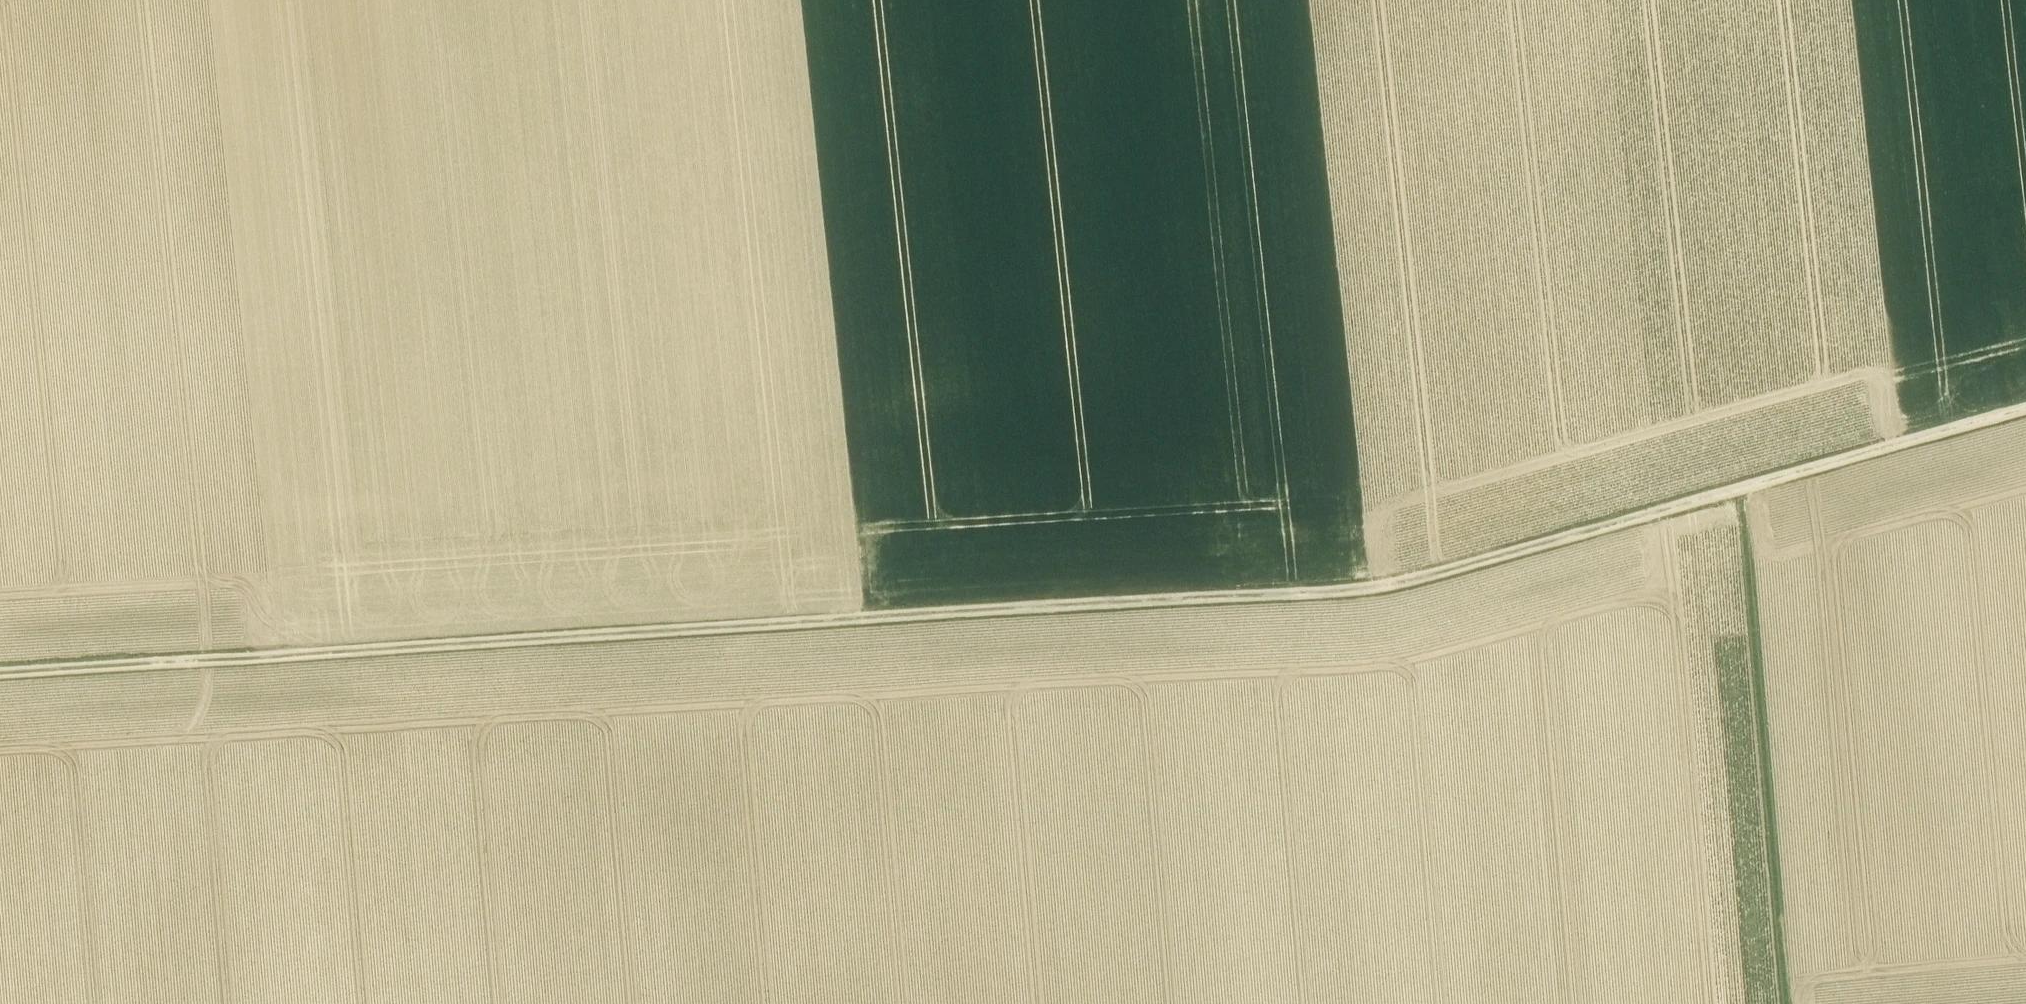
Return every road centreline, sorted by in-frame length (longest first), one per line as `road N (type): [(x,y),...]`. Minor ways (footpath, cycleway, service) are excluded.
road 1 (track): [(2025,409),(1352,593),(0,673)]
road 2 (track): [(1792,1003),(1745,490)]

